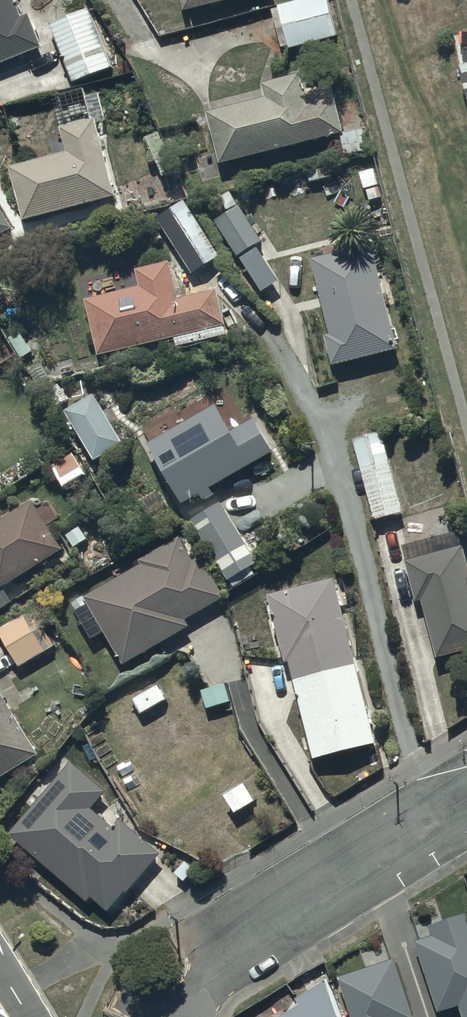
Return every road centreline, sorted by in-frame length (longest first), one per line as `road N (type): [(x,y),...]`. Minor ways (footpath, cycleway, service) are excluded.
road 1 (residential): [(466,804),(257,930),(213,974),(191,1016)]

